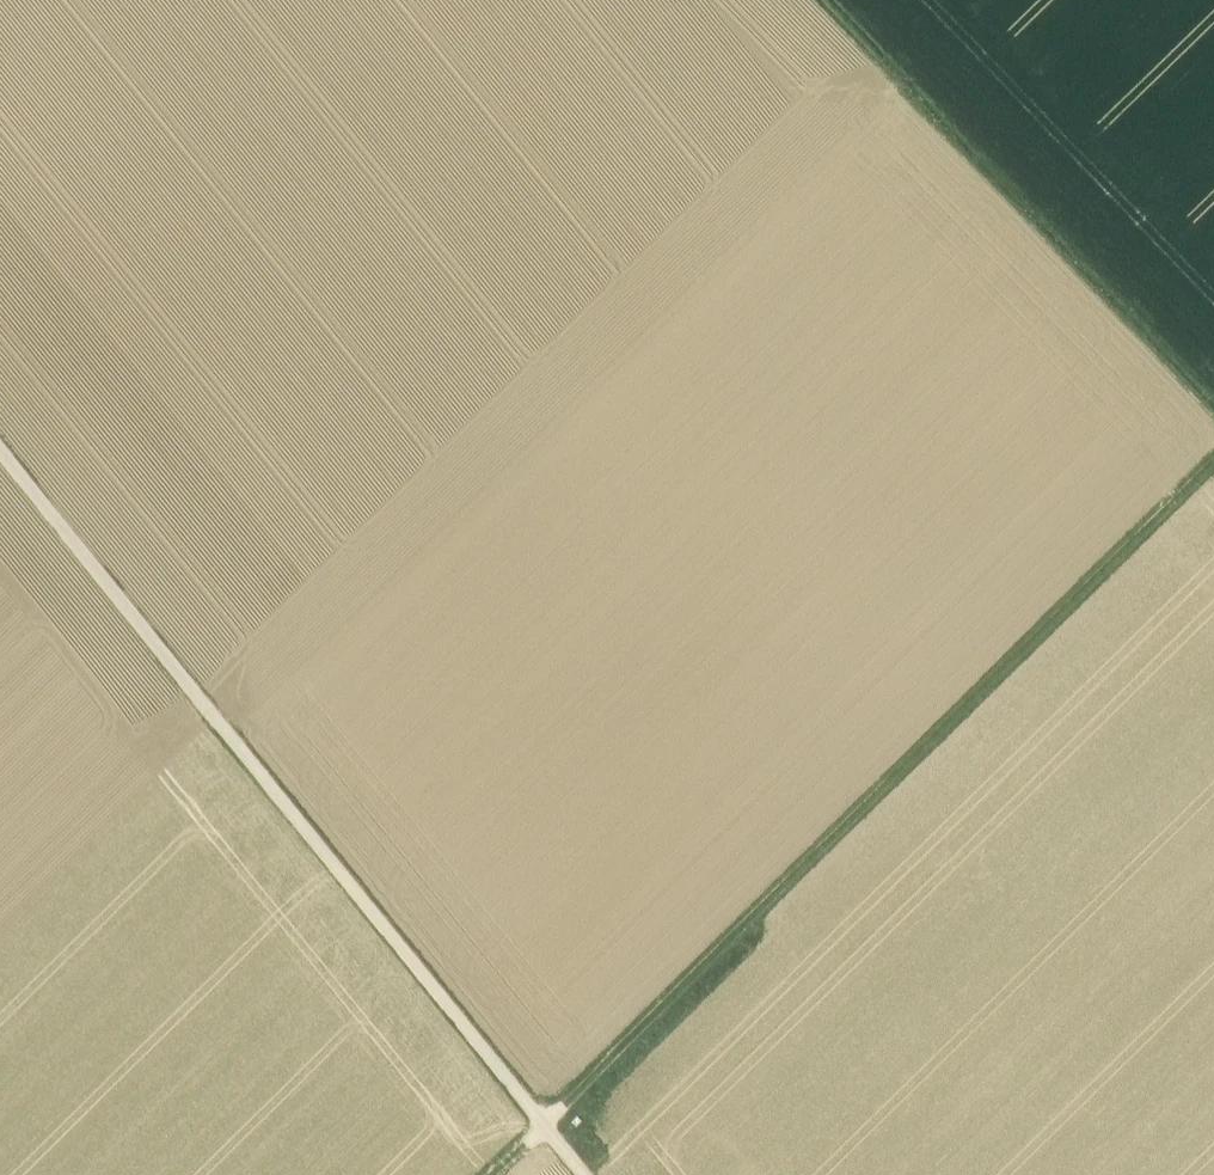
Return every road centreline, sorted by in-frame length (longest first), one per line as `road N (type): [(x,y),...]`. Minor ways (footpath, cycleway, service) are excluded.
road 1 (track): [(1213,470),(494,1174)]
road 2 (track): [(585,1174),(0,446)]
road 3 (track): [(822,0),(1213,407)]

